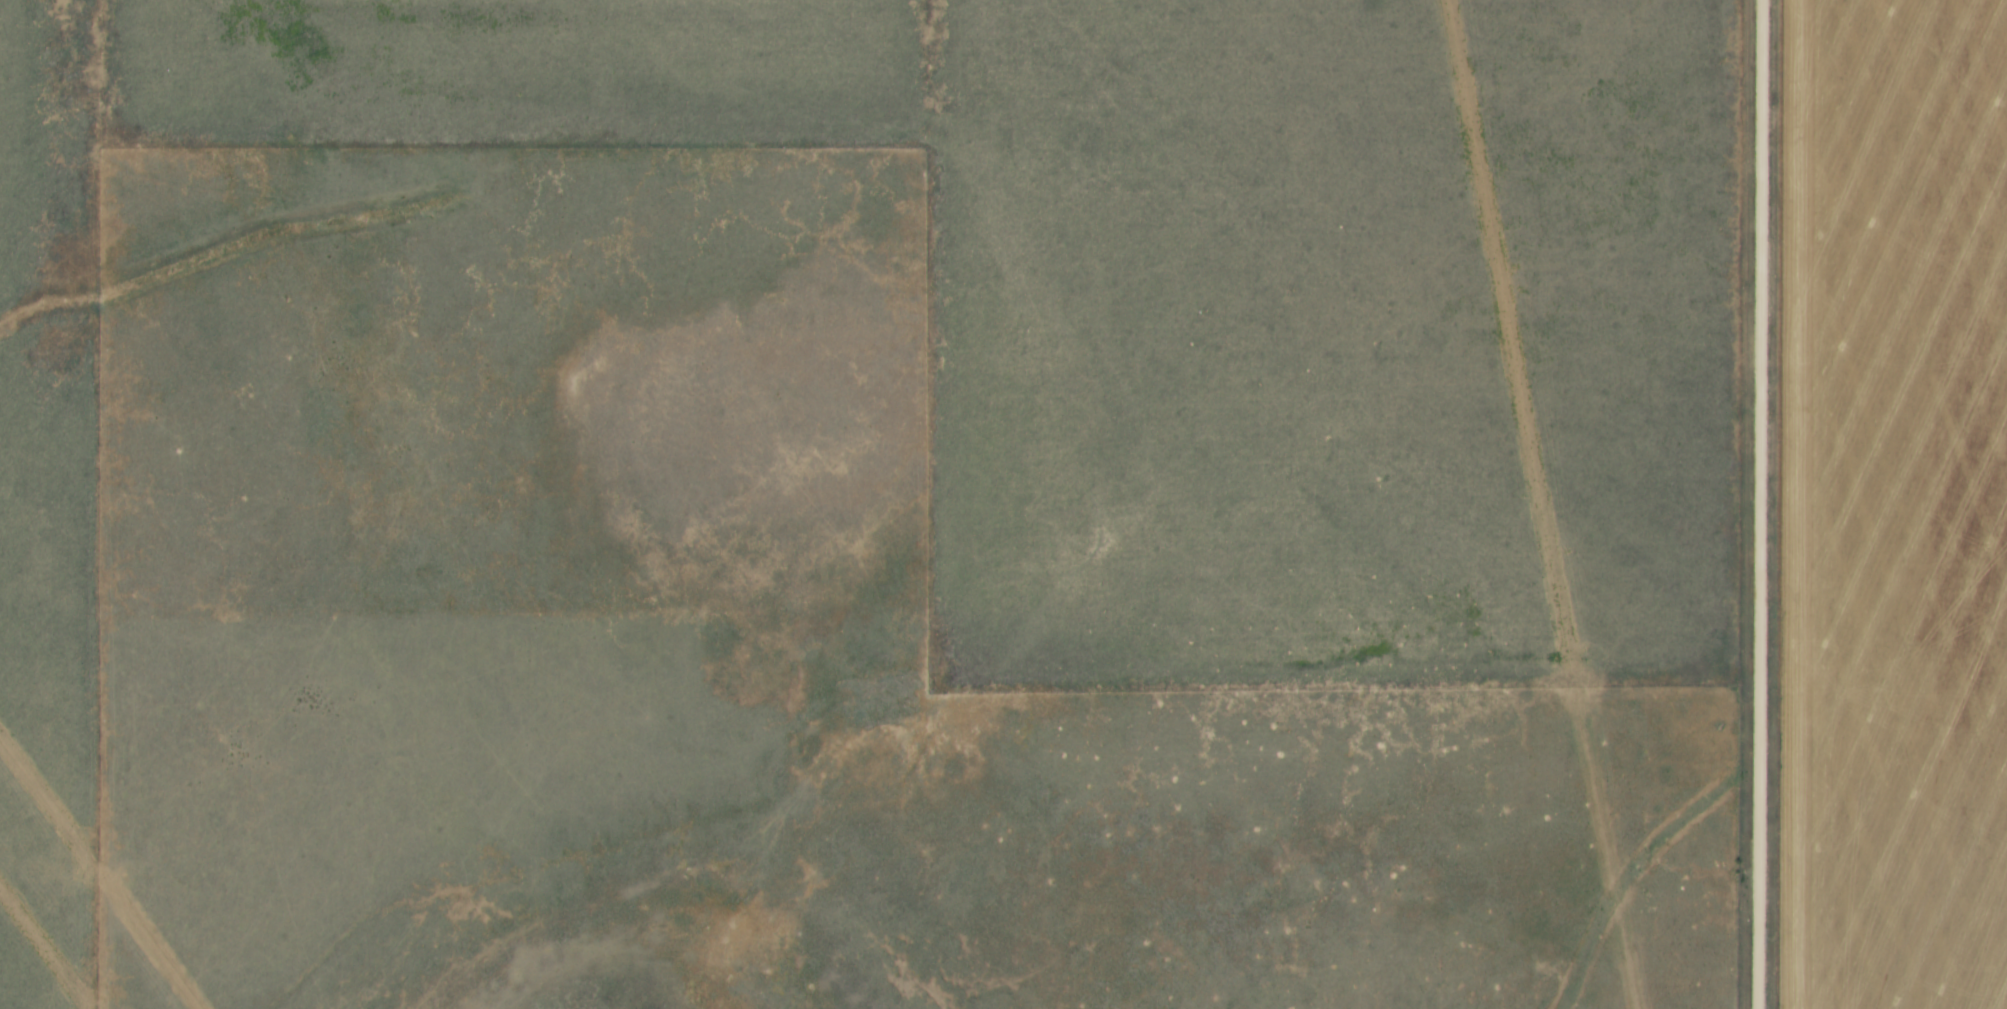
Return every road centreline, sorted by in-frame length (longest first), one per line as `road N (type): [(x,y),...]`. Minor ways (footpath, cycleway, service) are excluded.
road 1 (residential): [(1758,1008),(1763,0)]

